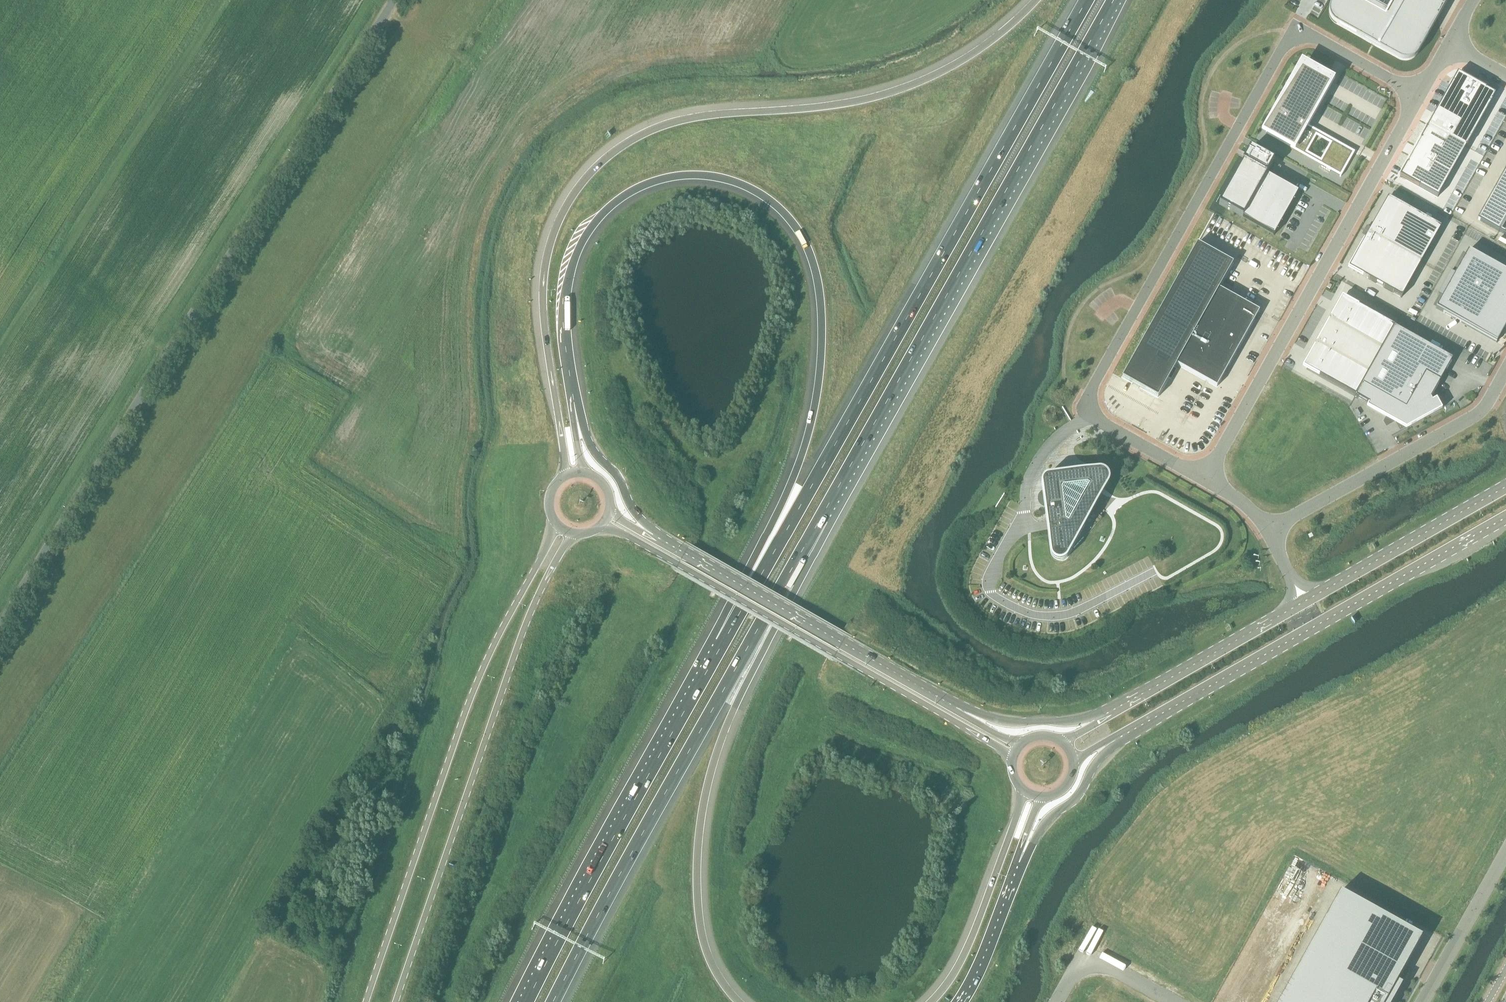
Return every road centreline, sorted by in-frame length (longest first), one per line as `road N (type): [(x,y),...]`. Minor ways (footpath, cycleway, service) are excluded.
road 1 (motorway): [(579,403),(567,291),(581,242),(605,211),(645,184),(690,173),(744,184),(775,203),(807,245),(817,276),(819,384),(806,443),(723,642)]
road 2 (motorway): [(1036,0),(985,45),(906,87),(833,106),(688,118),(630,140),(597,166),(559,221),(543,282),(566,475)]
road 3 (unclassified): [(394,0),(0,626)]
road 4 (motorway): [(1086,0),(723,642)]
road 5 (unclassified): [(1204,480),(1090,414),(1094,384),(1291,33),(1307,33),(1420,94)]
road 6 (motorway): [(821,519),(1114,0)]
road 7 (motorway): [(553,1001),(821,519)]
road 8 (motorway): [(739,1001),(717,974),(702,933),(700,826),(723,736),(821,519)]
road 9 (secondary): [(557,524),(471,696),(367,1001)]
road 10 (secondary): [(396,1001),(527,621),(575,534)]
road 11 (primary): [(601,525),(1012,758)]
road 12 (unclassified): [(1204,480),(1420,94)]
road 13 (primary): [(1127,734),(1505,517)]
road 14 (motorway): [(723,642),(527,1001)]
road 15 (primary): [(954,711),(651,538)]
road 16 (unclassified): [(1505,371),(1473,417),(1268,529)]
road 17 (primary): [(1505,486),(1303,602)]
road 18 (motorway): [(1024,790),(971,940),(932,1001)]
road 19 (primary): [(1303,602),(1119,710)]
road 20 (unclassified): [(1505,850),(1422,1001)]
road 21 (motorway): [(1017,860),(1127,734)]
road 22 (primary): [(1119,710),(1020,722),(954,711)]
road 23 (motorway): [(651,538),(591,446),(579,403)]
road 24 (motorway): [(955,1001),(1017,860)]
road 25 (unclassified): [(1057,1001),(1075,975),(1100,966),(1175,1001)]

